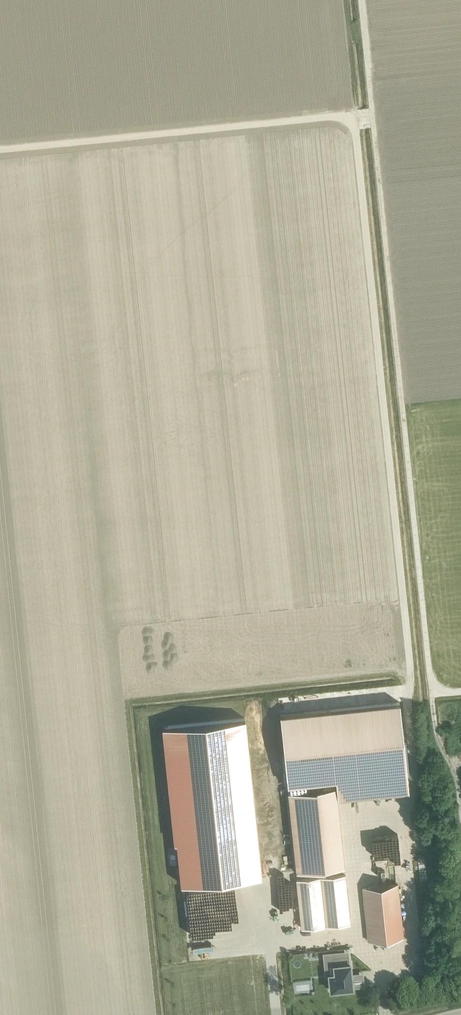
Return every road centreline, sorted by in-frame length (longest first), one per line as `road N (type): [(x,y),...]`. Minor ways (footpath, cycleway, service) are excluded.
road 1 (track): [(408,698),(356,124),(322,115),(0,148)]
road 2 (track): [(436,733),(361,0)]

